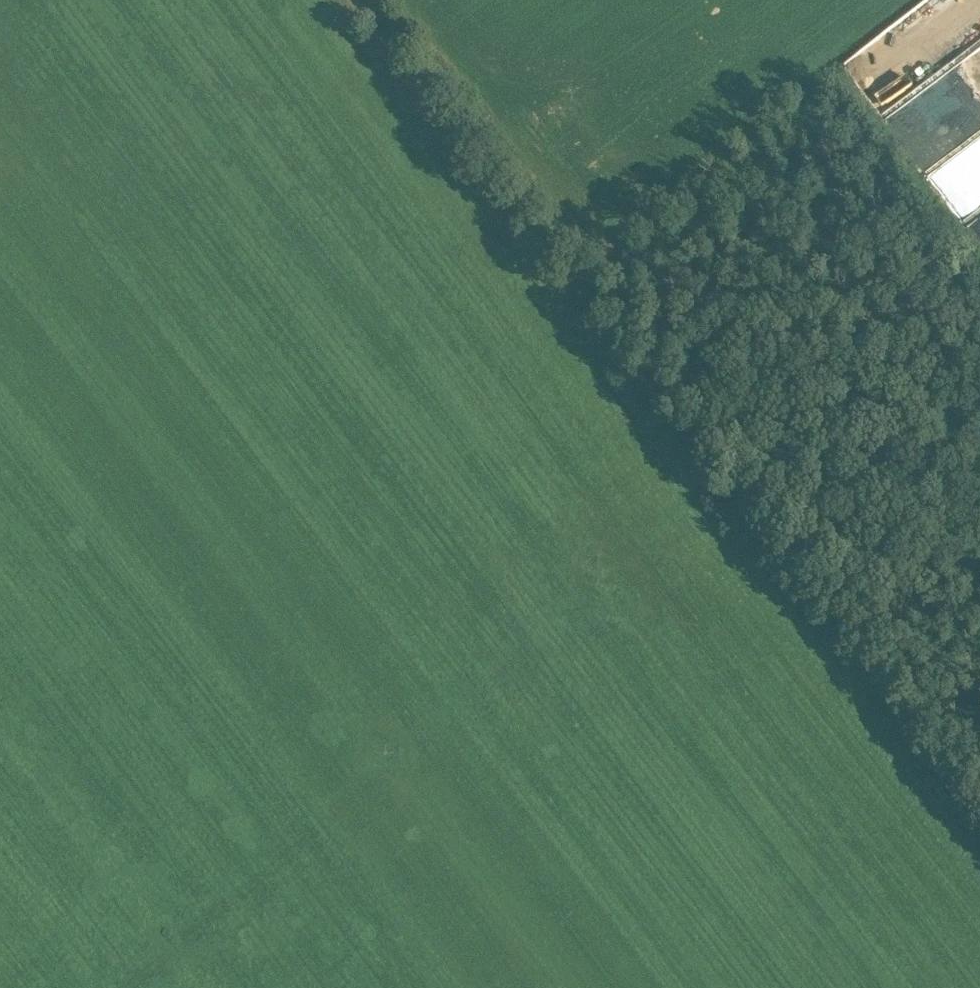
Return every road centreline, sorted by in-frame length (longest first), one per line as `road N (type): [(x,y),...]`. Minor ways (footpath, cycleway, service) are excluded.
road 1 (track): [(344,0),(979,830)]

